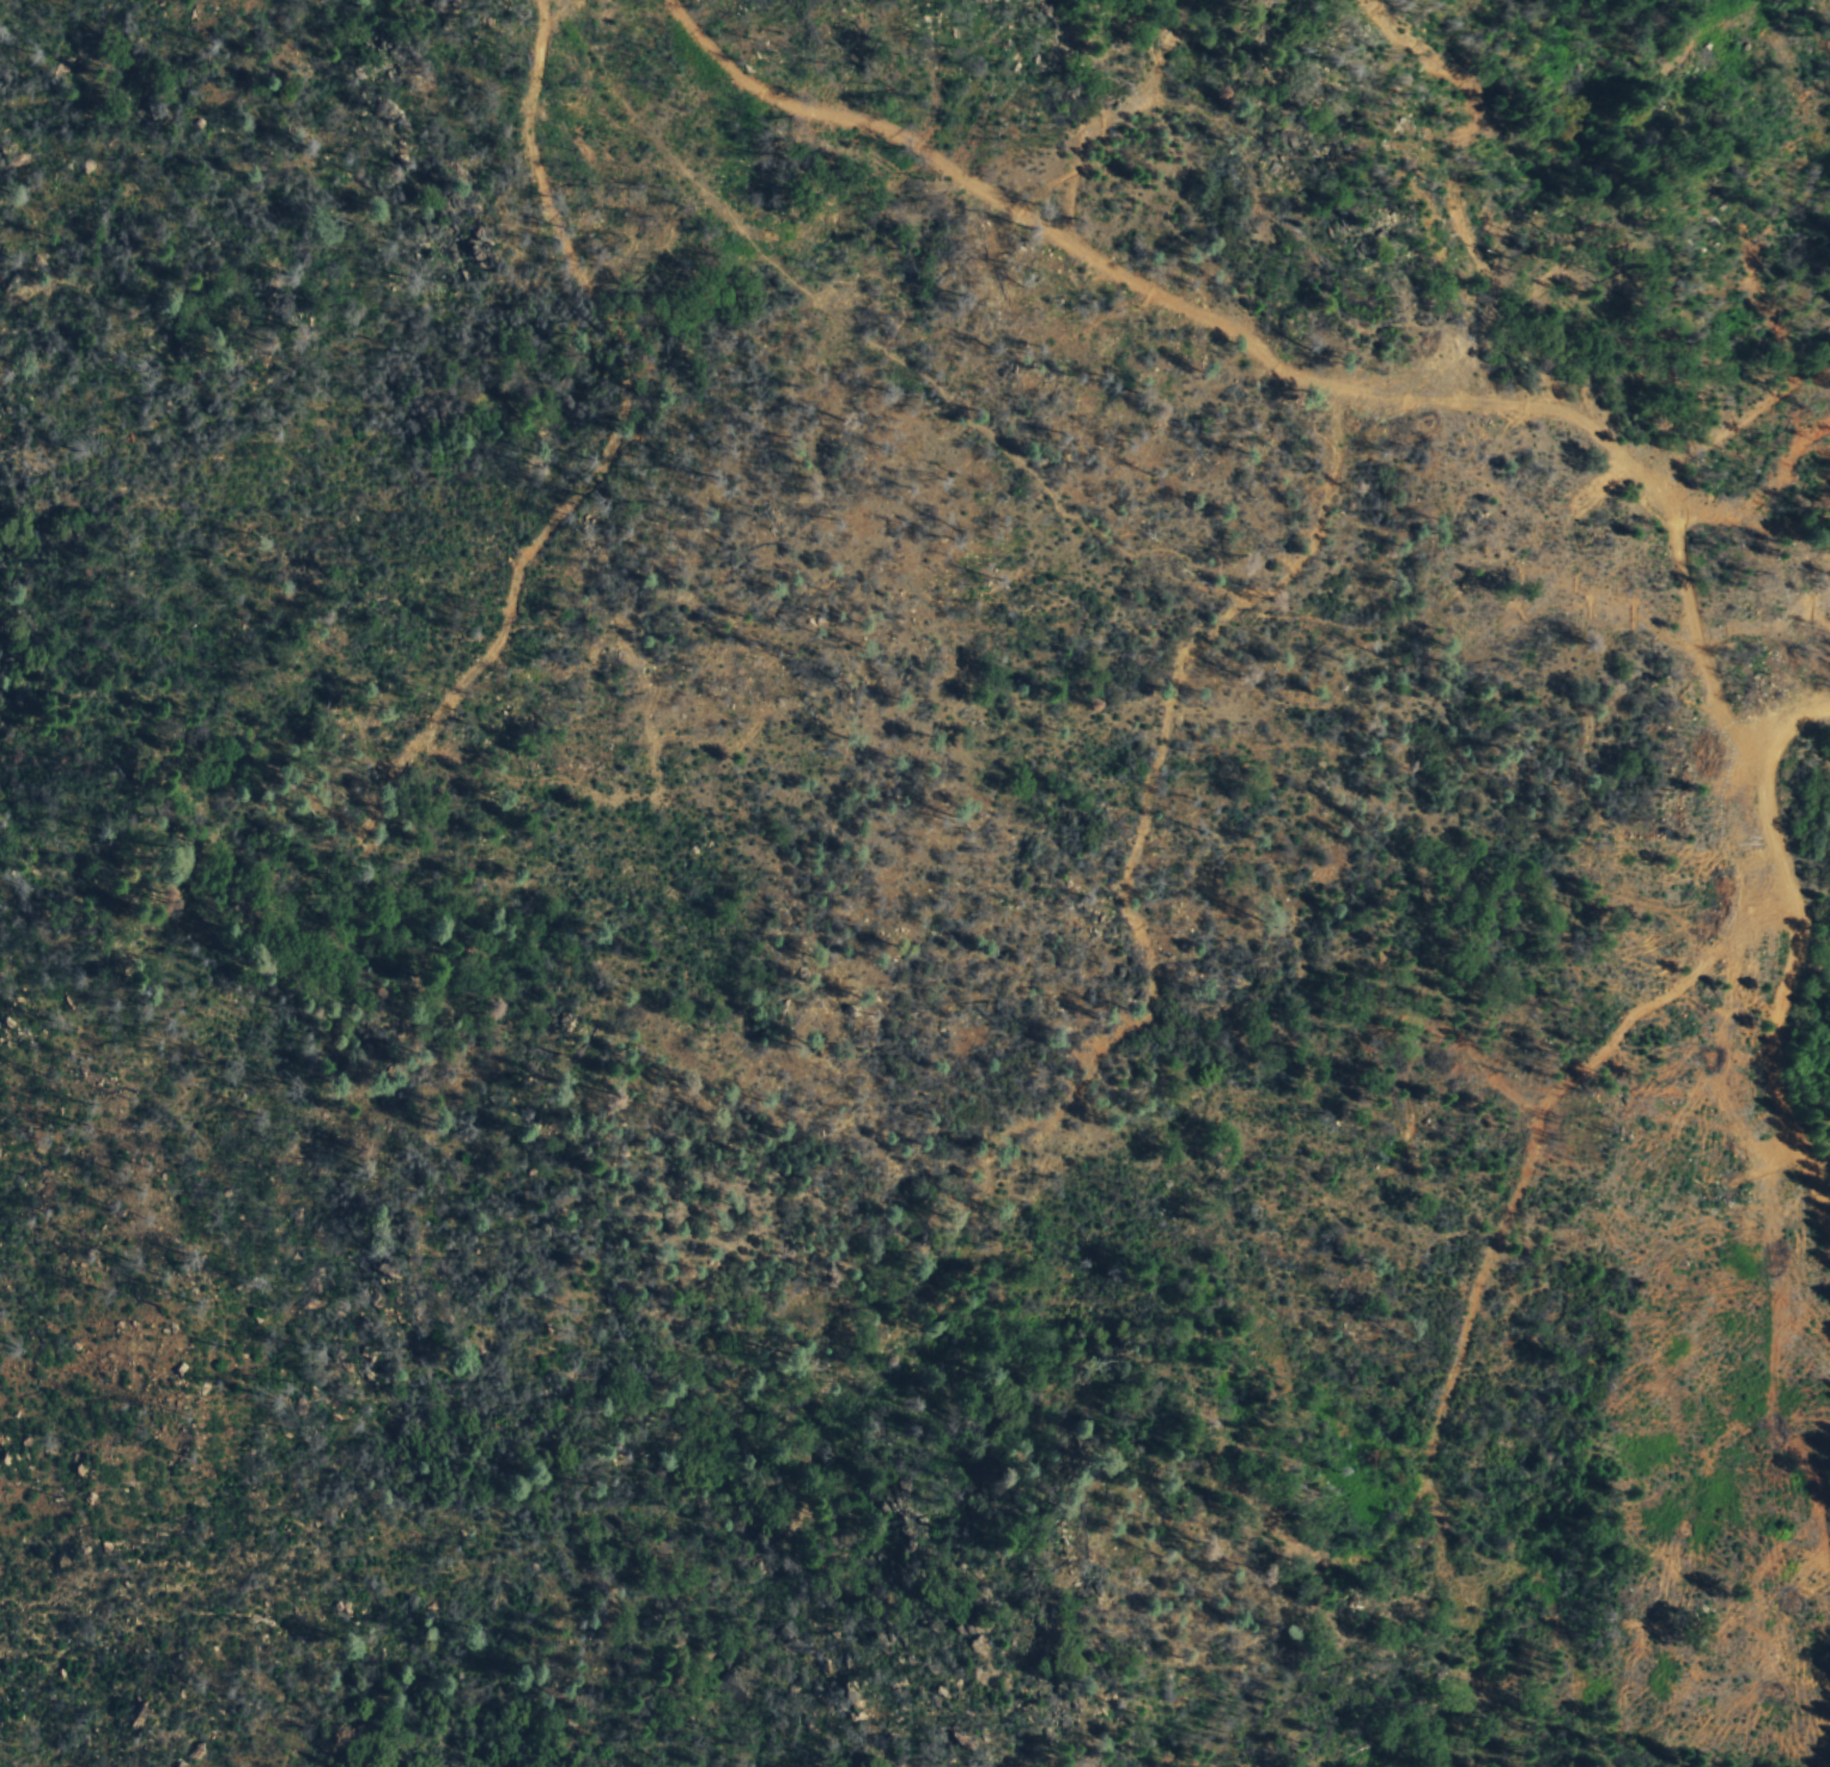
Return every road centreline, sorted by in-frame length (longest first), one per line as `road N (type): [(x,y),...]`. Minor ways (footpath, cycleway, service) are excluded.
road 1 (residential): [(1829,739),(1820,748),(1814,1053),(1829,1109)]

